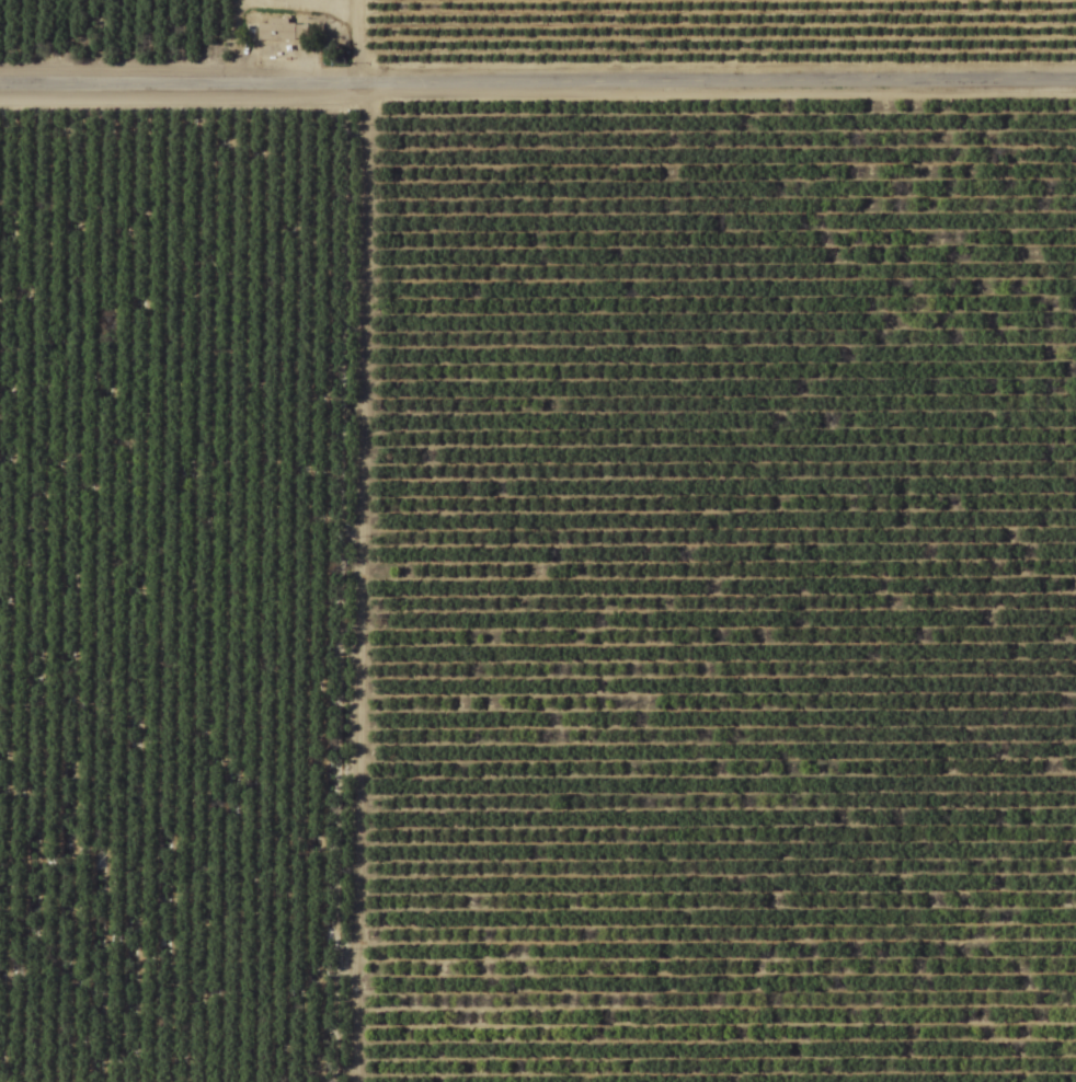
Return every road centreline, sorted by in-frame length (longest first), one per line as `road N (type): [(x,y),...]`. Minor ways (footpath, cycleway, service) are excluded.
road 1 (residential): [(1075,83),(0,86)]

